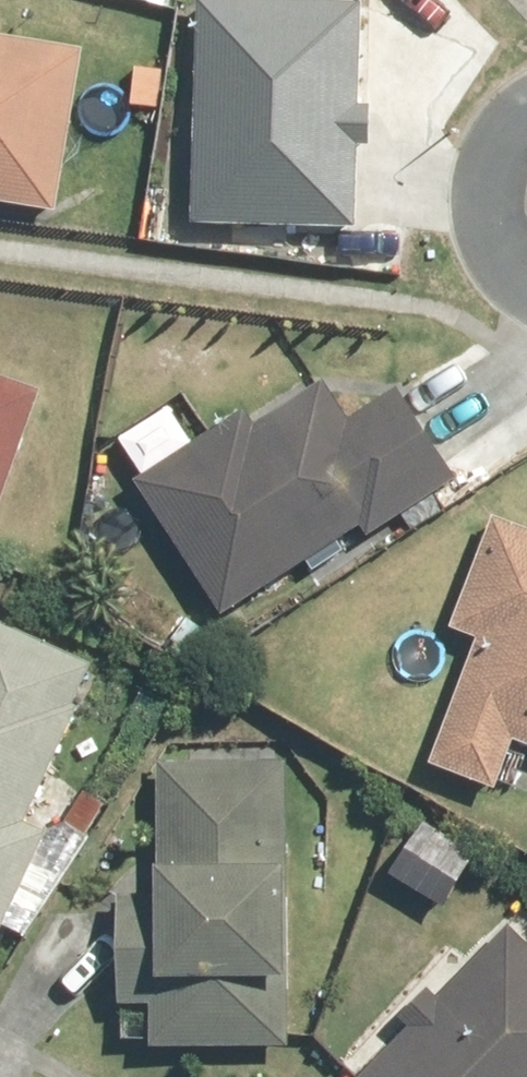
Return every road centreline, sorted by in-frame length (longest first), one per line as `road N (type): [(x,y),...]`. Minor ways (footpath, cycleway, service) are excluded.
road 1 (residential): [(526,270),(508,249),(495,195),(507,152),(526,132)]

